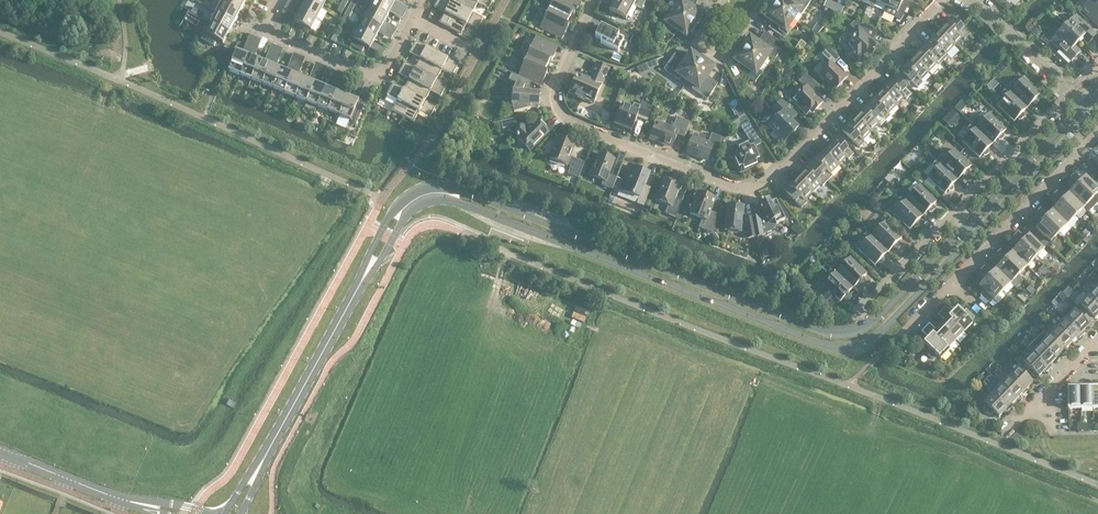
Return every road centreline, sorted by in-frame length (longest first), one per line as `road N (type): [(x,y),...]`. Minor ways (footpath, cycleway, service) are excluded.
road 1 (secondary): [(969,226),(875,319),(836,333),(441,186),(415,191),(392,210),(361,280)]
road 2 (secondary): [(361,280),(413,208),(448,198),(815,342),(857,347),(977,233)]
road 3 (residential): [(941,0),(805,148),(769,181),(747,189),(555,114),(553,91),(598,0)]
road 4 (residential): [(1097,132),(902,335)]
road 5 (secondary): [(235,513),(361,280)]
road 6 (residential): [(424,0),(383,79),(264,29),(279,0)]
road 7 (tertiary): [(185,513),(0,453)]
road 8 (secondary): [(977,233),(1093,112)]
road 9 (secondary): [(1083,104),(969,226)]
road 10 (residential): [(969,0),(1083,104)]
road 11 (residential): [(764,0),(722,57),(698,40),(722,0)]
road 12 (residential): [(955,211),(859,315)]
road 13 (residential): [(1054,110),(955,211)]
road 14 (residential): [(1010,431),(1097,339)]

